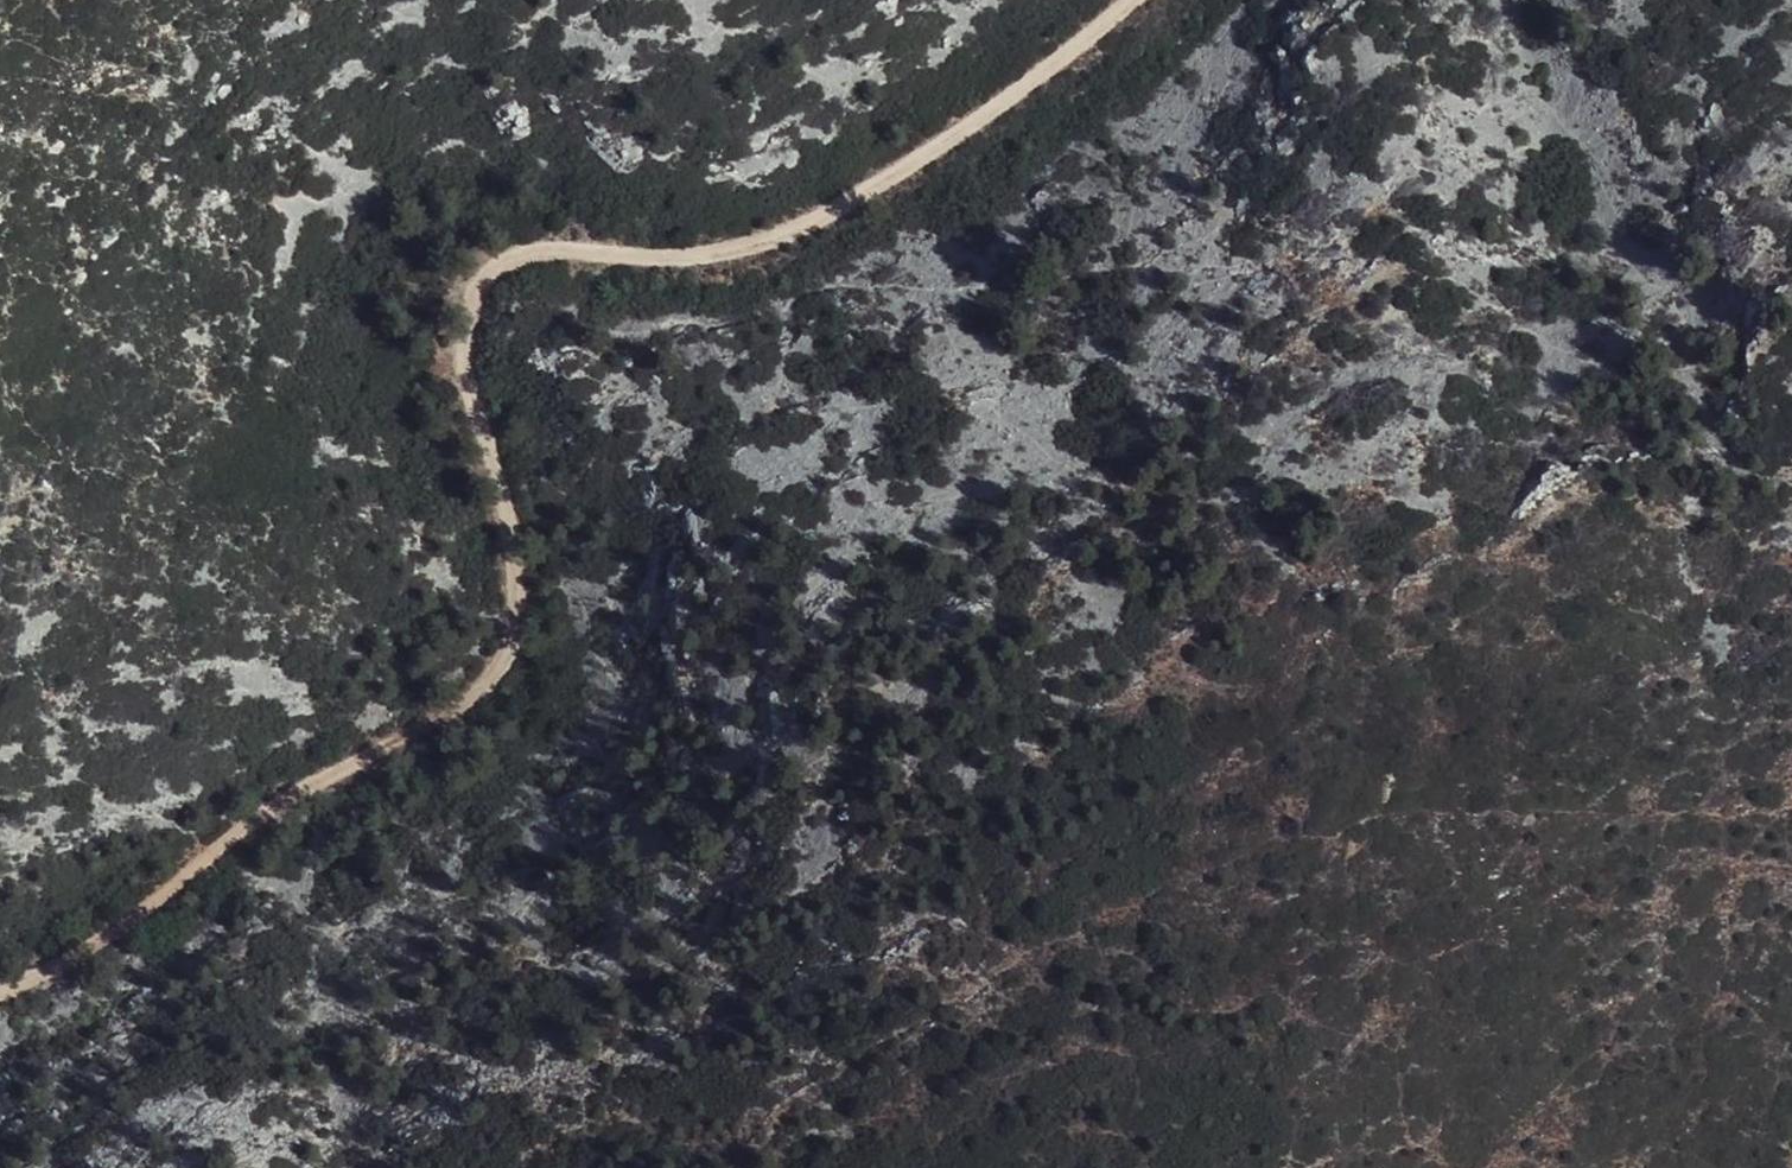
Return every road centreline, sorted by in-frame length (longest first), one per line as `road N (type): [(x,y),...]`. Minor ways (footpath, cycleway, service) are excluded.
road 1 (track): [(0,994),(117,930),(283,798),(453,709),(490,678),(514,640),(518,595),(504,496),(465,357),(467,320),(482,285),(505,263),(541,250),(692,257),(797,231),(915,165),(1132,0)]

